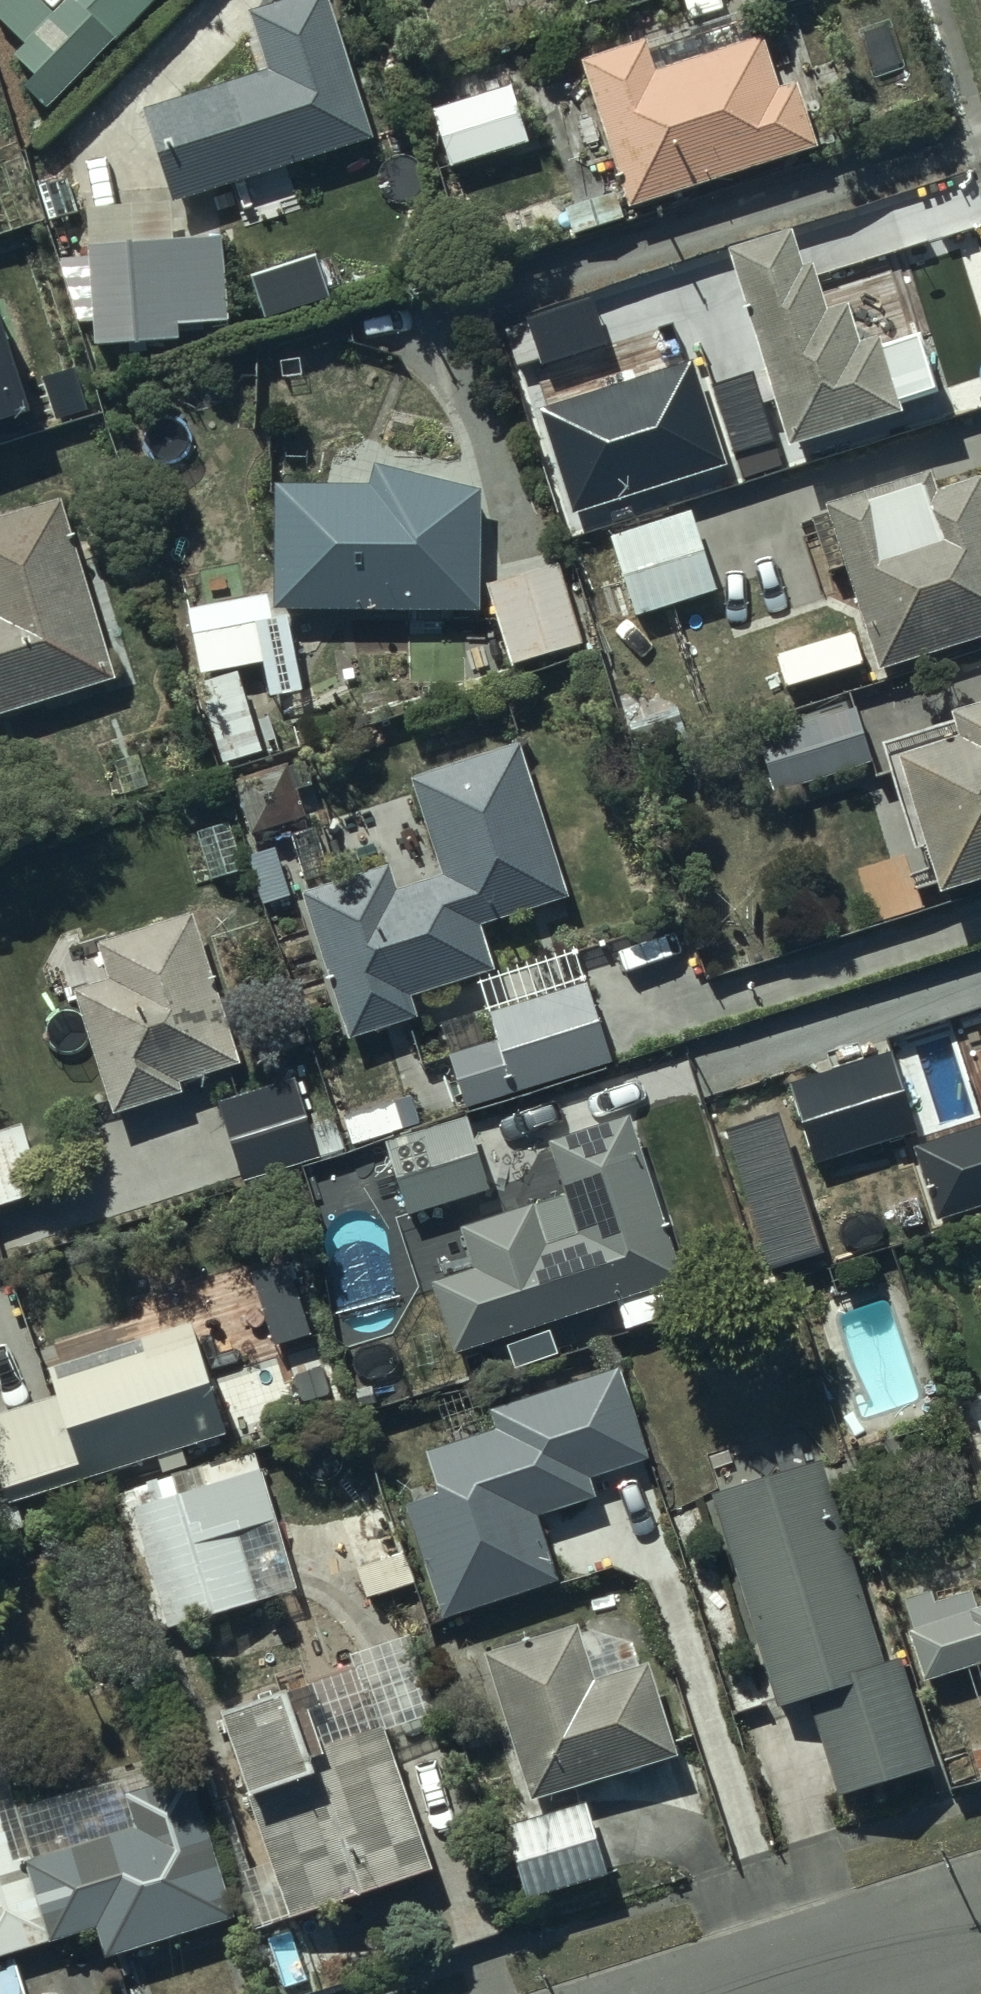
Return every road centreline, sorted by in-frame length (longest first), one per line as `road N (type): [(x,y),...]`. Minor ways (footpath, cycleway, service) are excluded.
road 1 (residential): [(763,1993),(980,1924)]

